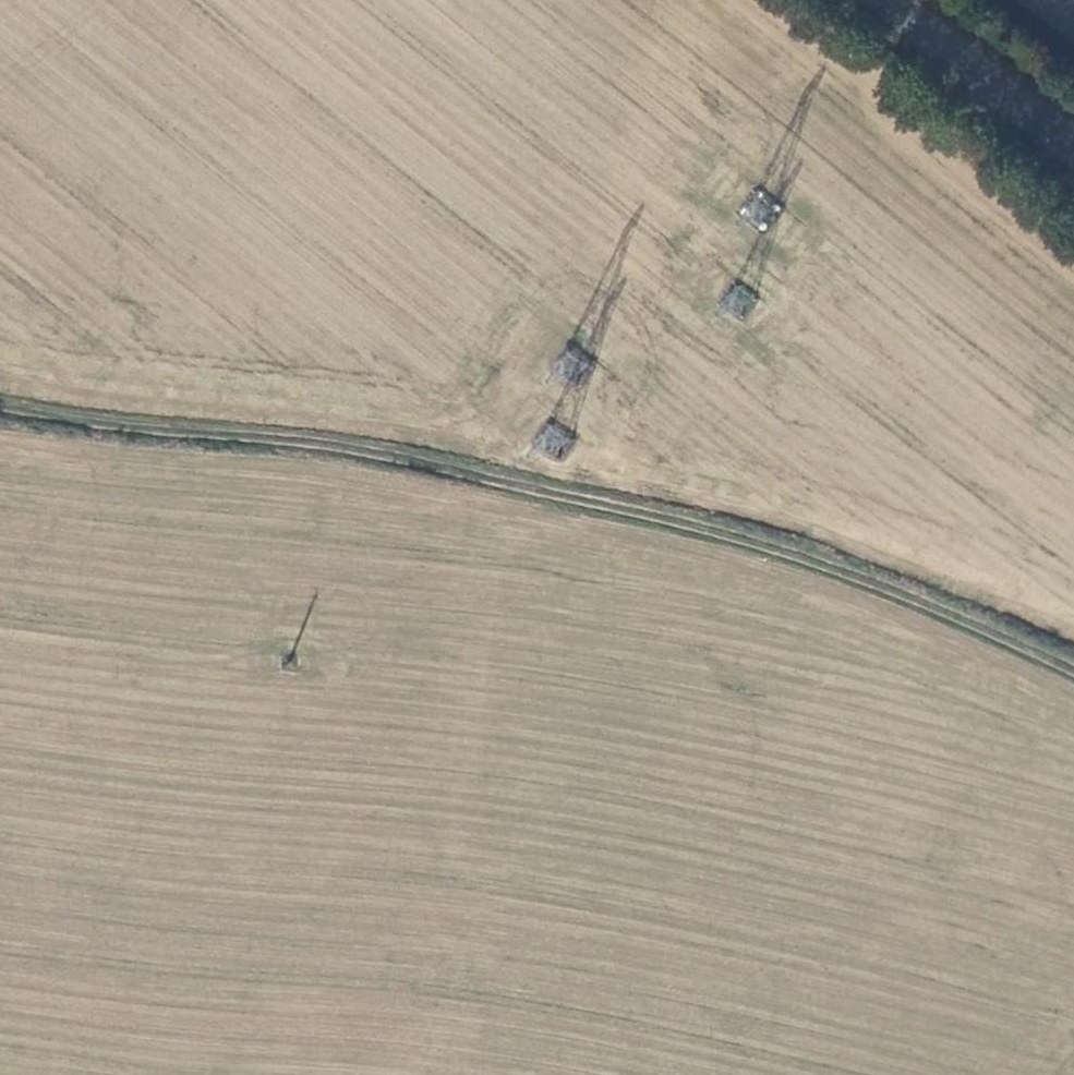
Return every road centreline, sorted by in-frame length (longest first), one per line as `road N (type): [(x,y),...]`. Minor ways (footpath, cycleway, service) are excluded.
road 1 (track): [(0,405),(170,440),(352,443),(753,542),(946,615),(1073,678)]
road 2 (tertiary): [(893,0),(1073,138)]

